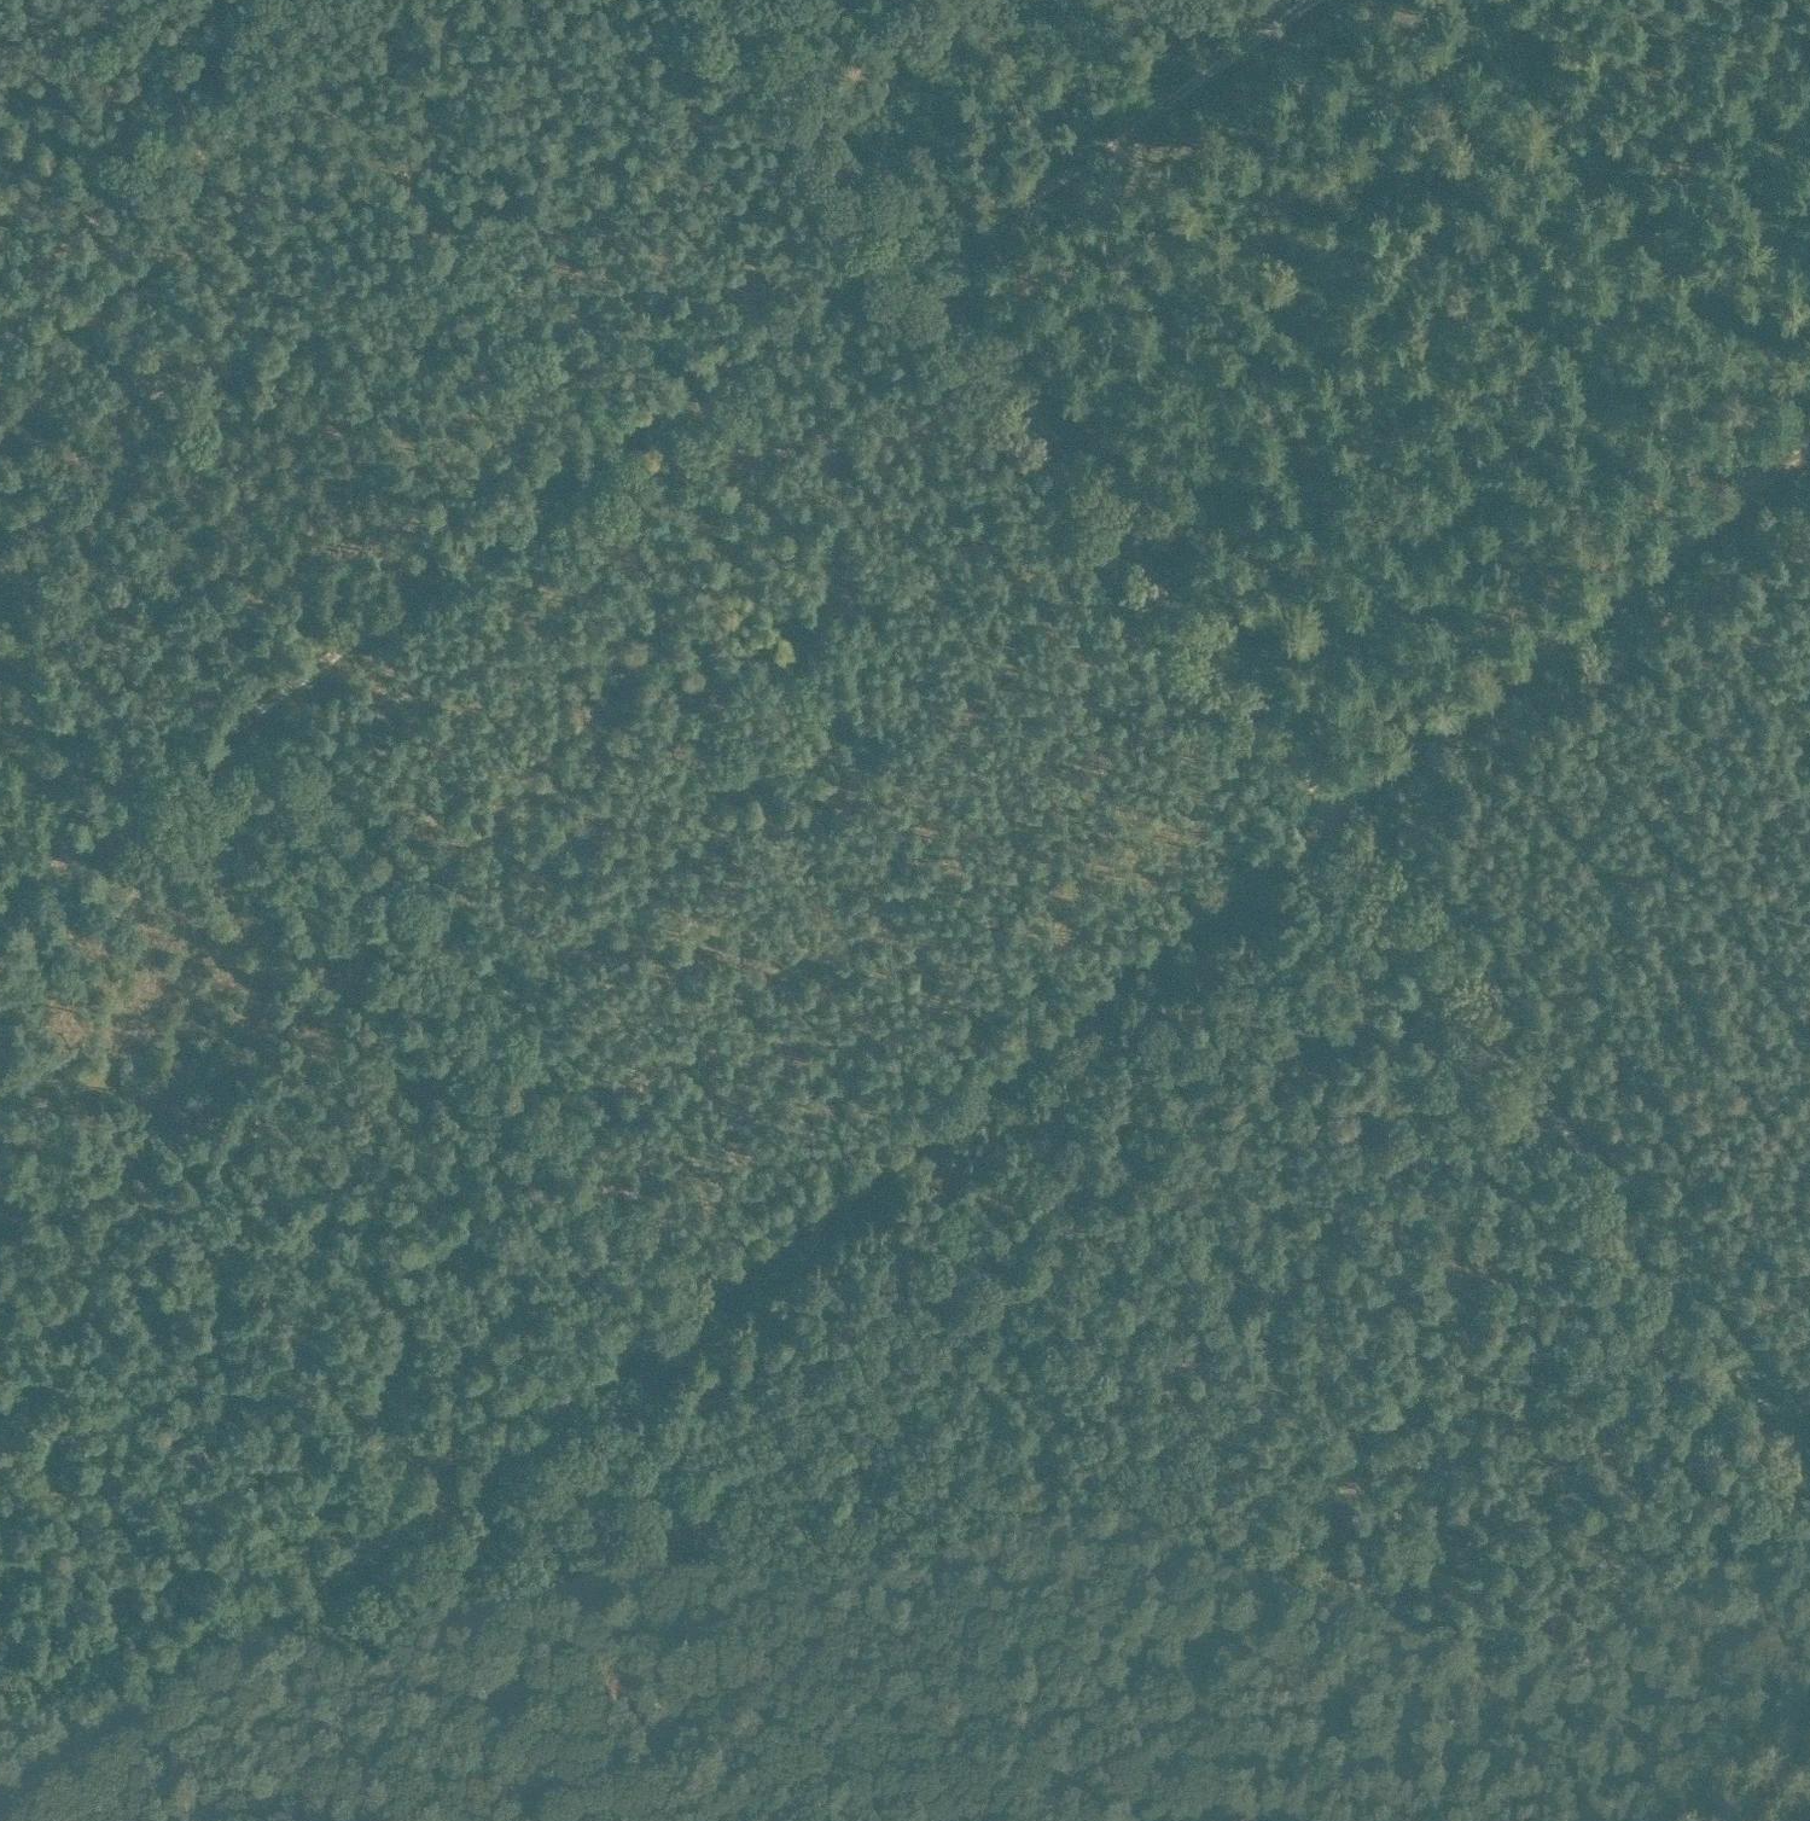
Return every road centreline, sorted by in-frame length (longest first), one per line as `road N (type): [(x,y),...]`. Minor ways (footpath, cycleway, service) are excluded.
road 1 (track): [(731,1282),(306,686),(136,464),(785,0)]
road 2 (track): [(1351,803),(731,1282),(60,1778)]
road 3 (track): [(914,225),(0,913)]
road 4 (track): [(1809,1412),(1351,803)]
road 5 (track): [(1351,803),(937,256)]
road 6 (track): [(1809,449),(1351,803)]
road 7 (track): [(605,1369),(945,1820)]
road 8 (track): [(1299,0),(937,256)]
road 9 (track): [(914,225),(745,0)]
road 10 (track): [(1664,1820),(1809,1726)]

